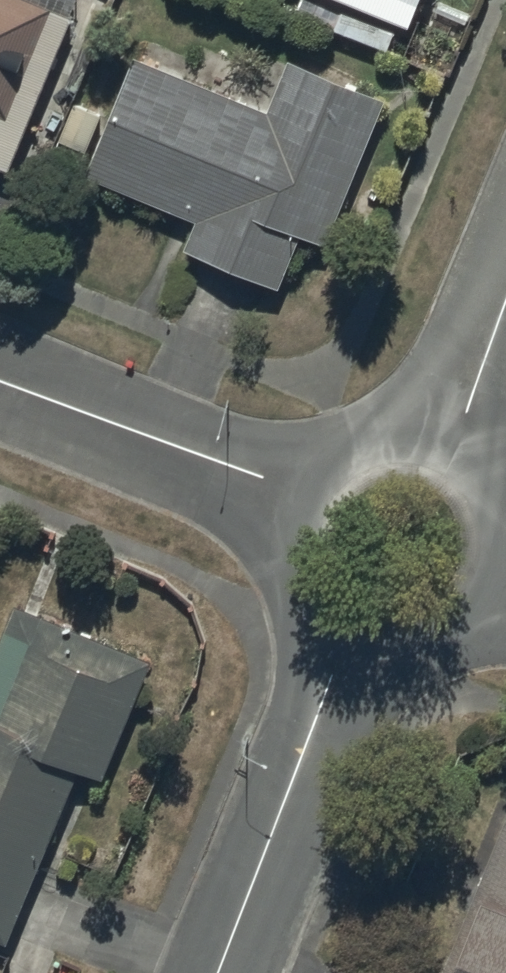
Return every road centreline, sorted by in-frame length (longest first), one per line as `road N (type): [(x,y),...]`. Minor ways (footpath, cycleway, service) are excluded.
road 1 (residential): [(217,972),(349,620)]
road 2 (residential): [(0,380),(254,483),(314,520)]
road 3 (residential): [(429,478),(505,266)]
road 4 (residential): [(314,520),(351,478),(377,469),(429,478)]
road 5 (residential): [(429,478),(466,518),(470,566),(460,592)]
road 6 (residential): [(460,592),(422,625),(395,631),(349,620)]

